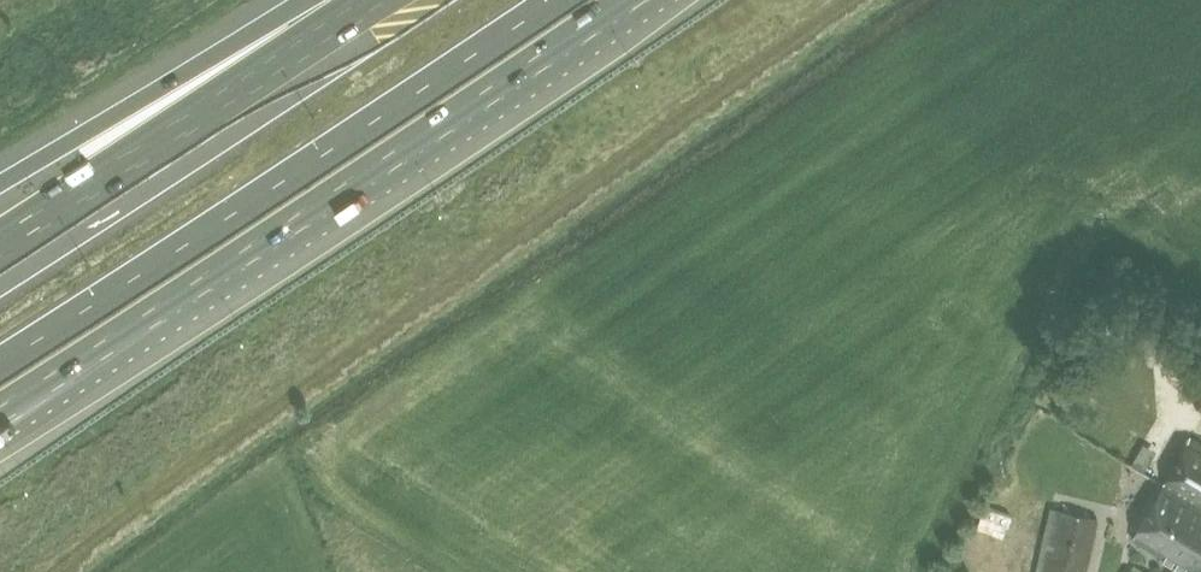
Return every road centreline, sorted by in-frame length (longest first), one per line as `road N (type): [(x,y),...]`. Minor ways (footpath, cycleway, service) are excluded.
road 1 (motorway): [(148,292),(582,0)]
road 2 (motorway): [(360,22),(0,257)]
road 3 (motorway): [(360,22),(78,141),(0,186)]
road 4 (motorway): [(0,446),(148,292)]
road 5 (motorway): [(0,384),(148,292)]

